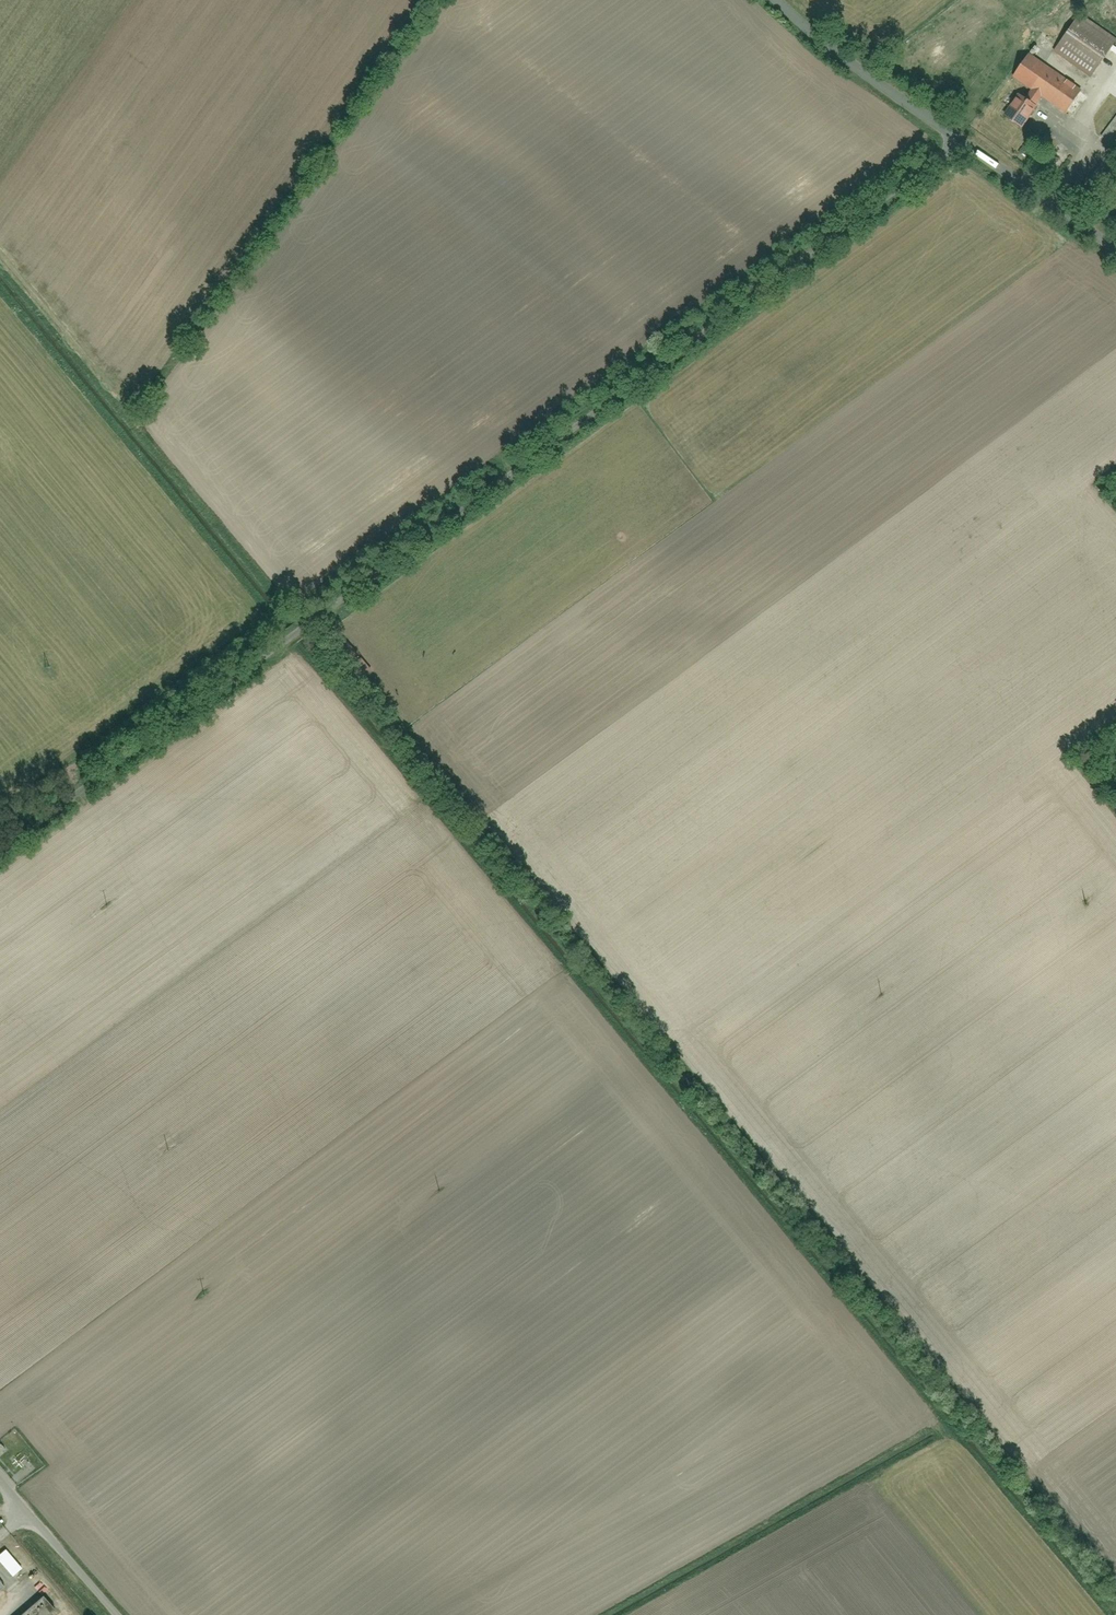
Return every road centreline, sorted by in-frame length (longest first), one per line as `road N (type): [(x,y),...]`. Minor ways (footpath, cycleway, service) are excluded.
road 1 (unclassified): [(0,852),(961,144)]
road 2 (unclassified): [(783,0),(820,38),(961,144)]
road 3 (unclassified): [(961,144),(1115,253)]
road 4 (unclassified): [(0,1485),(112,1614)]

